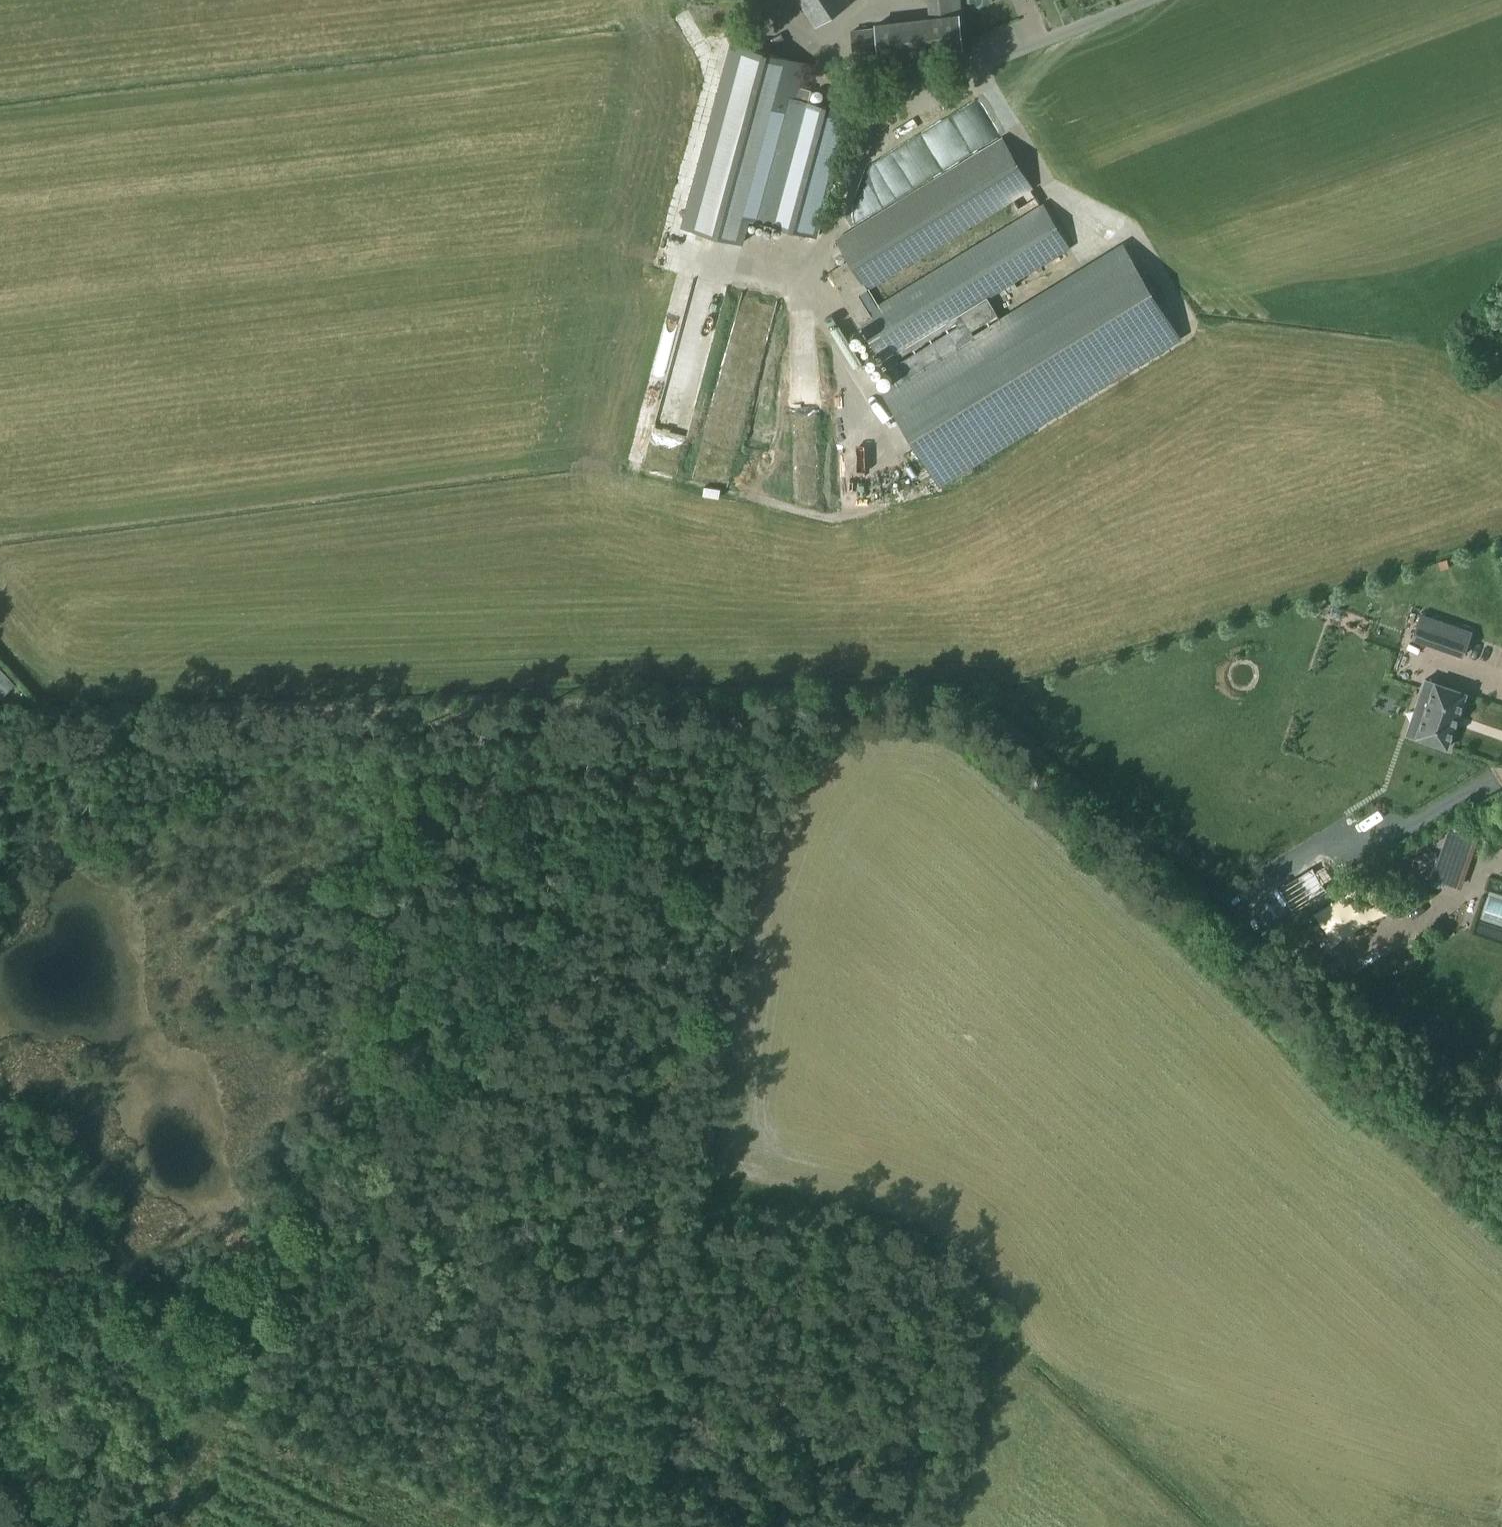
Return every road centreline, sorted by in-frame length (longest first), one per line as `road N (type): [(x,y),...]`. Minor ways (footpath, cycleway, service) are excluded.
road 1 (unclassified): [(978,68),(1150,0)]

